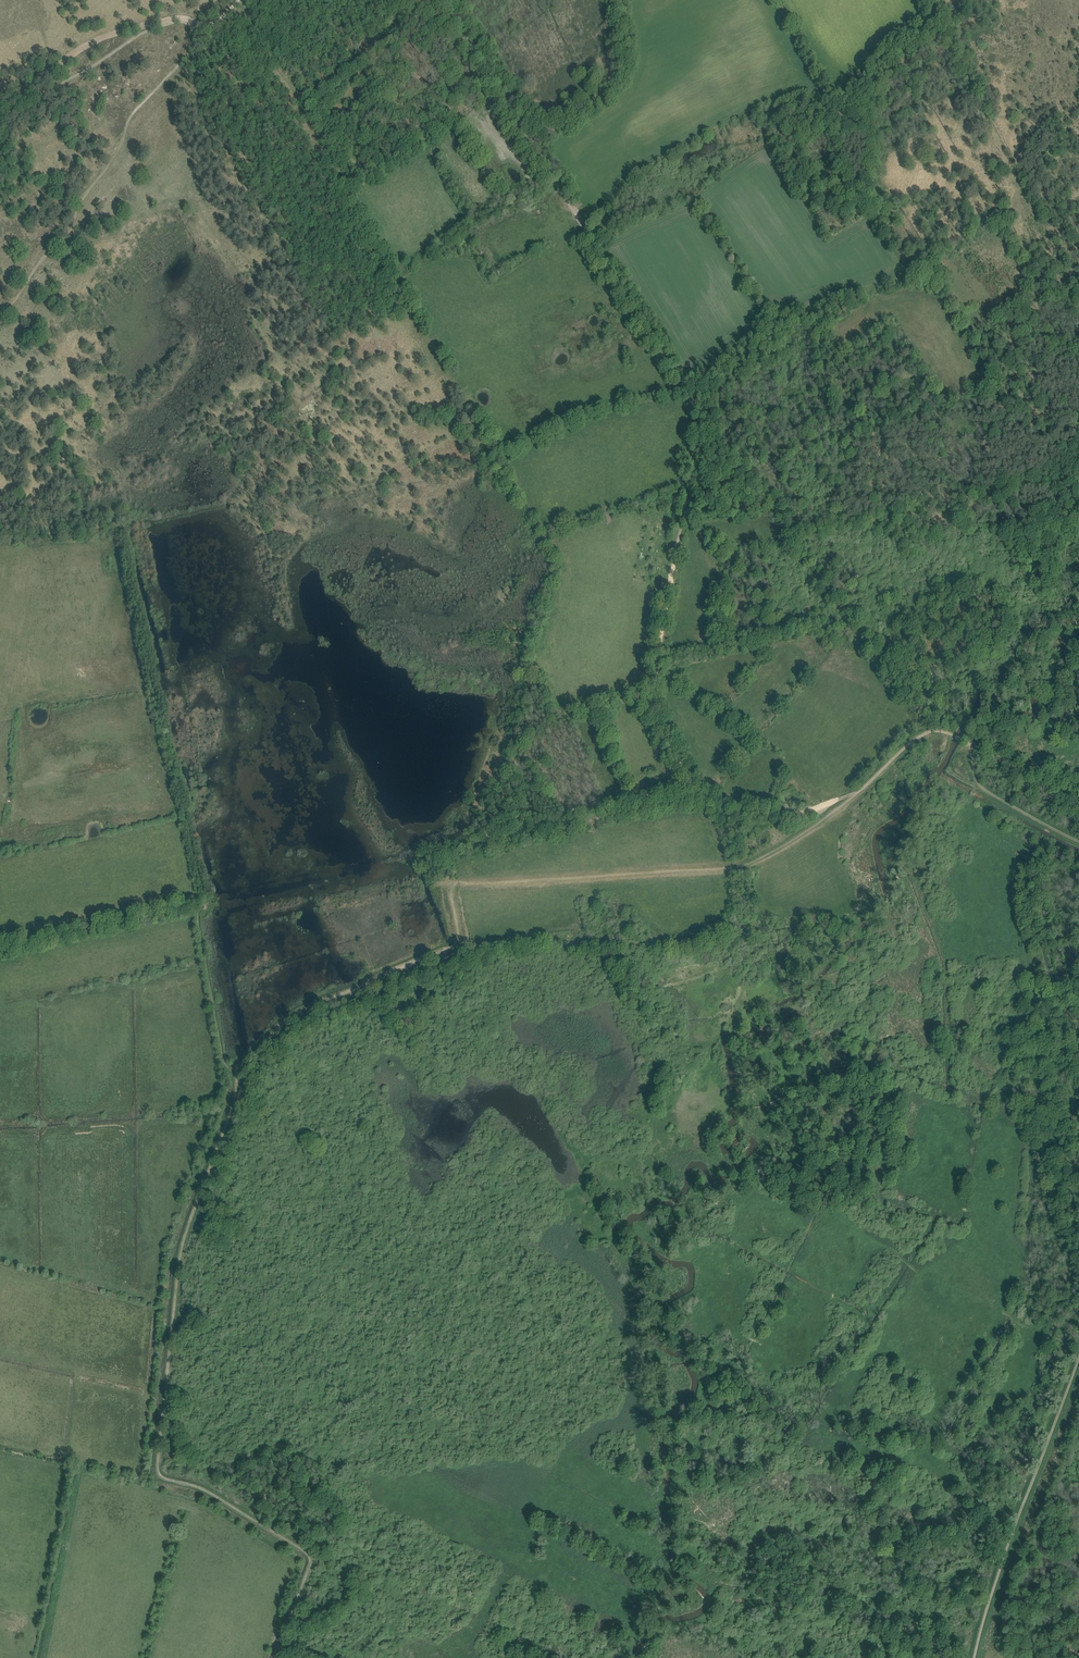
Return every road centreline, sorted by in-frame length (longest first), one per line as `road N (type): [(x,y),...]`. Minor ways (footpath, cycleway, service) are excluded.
road 1 (track): [(0,945),(190,901),(223,1061),(234,1071)]
road 2 (track): [(1078,1357),(974,1657)]
road 3 (track): [(0,109),(96,40),(178,18),(215,23),(237,1)]

